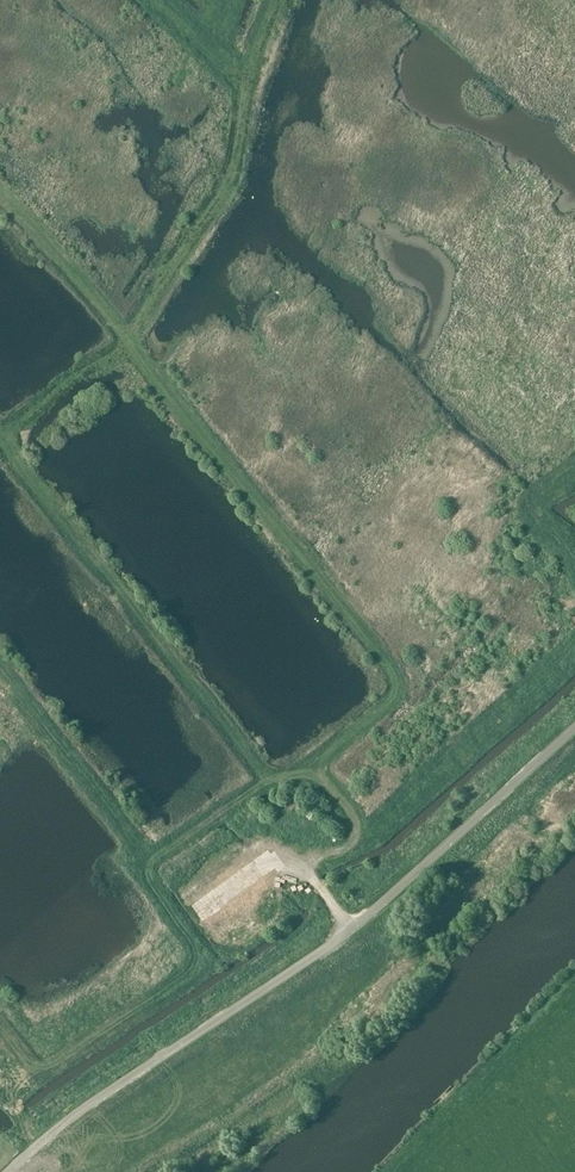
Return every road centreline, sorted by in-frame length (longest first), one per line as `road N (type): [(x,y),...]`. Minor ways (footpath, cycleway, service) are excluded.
road 1 (unclassified): [(11,1171),(62,1127),(382,905),(574,728)]
road 2 (track): [(1,435),(125,337),(185,245),(227,176),(247,64),(270,0)]

